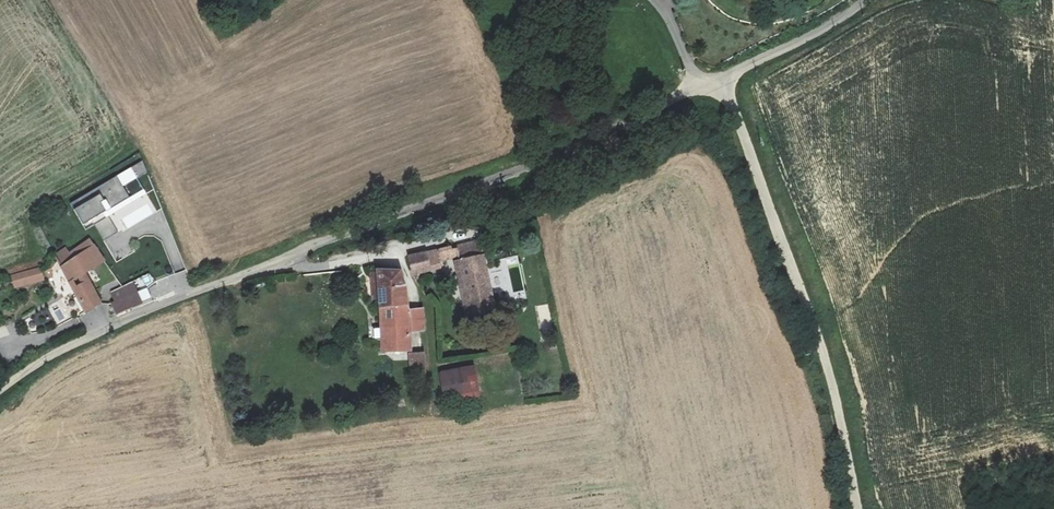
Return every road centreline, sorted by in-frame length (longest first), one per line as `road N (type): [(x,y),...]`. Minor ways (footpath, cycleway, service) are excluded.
road 1 (unclassified): [(706,82),(596,141),(480,189),(99,330),(0,392)]
road 2 (unclassified): [(861,508),(830,374),(753,150),(737,110),(706,82)]
road 3 (unclassified): [(706,82),(758,63),(861,0)]

